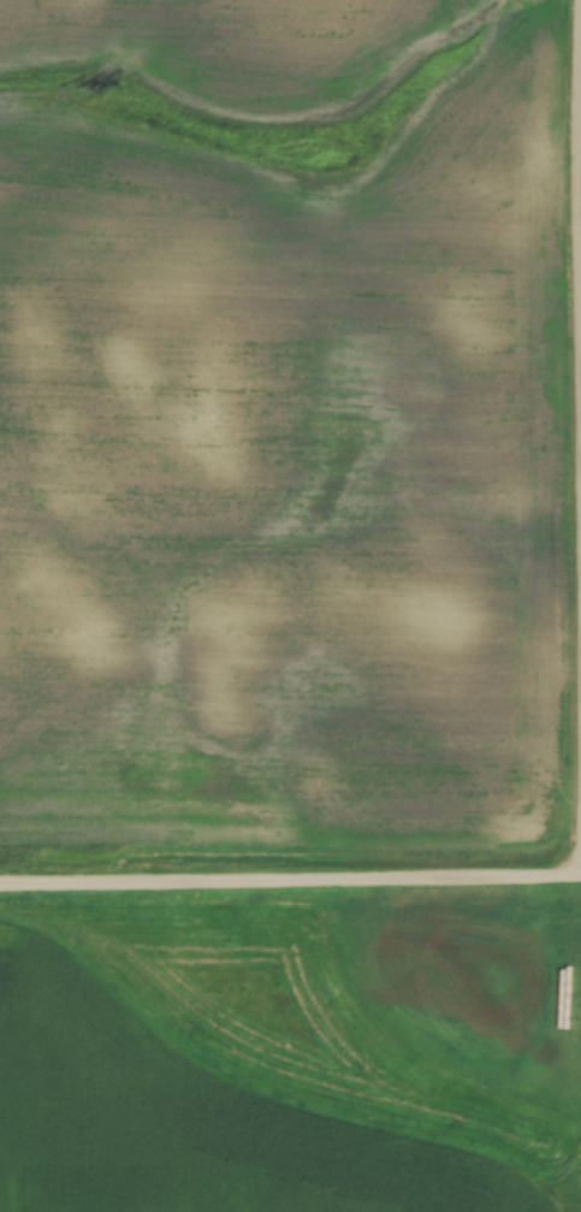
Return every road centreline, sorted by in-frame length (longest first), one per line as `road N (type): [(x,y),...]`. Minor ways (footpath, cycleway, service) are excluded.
road 1 (residential): [(580,617),(577,0)]
road 2 (residential): [(0,879),(580,873)]
road 3 (residential): [(579,873),(580,750)]

